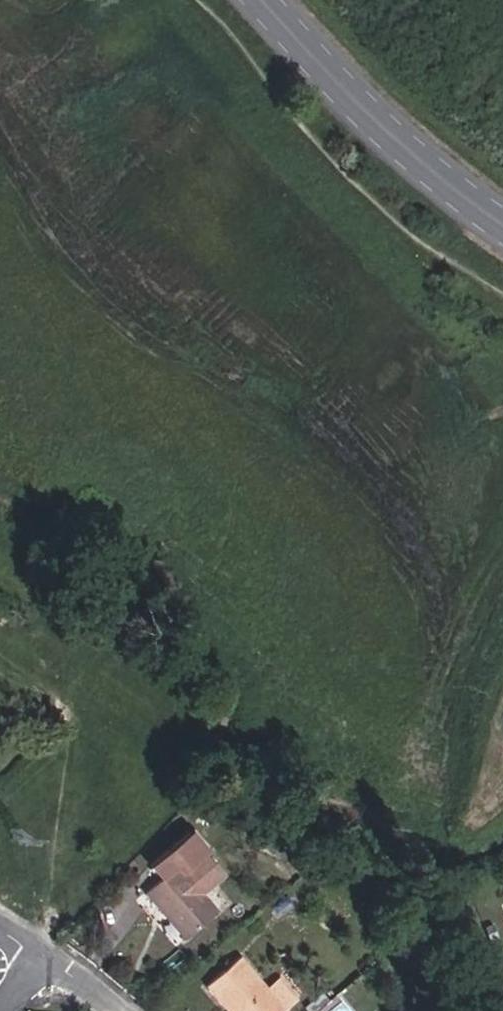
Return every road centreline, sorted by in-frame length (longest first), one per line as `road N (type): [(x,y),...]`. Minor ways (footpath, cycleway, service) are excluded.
road 1 (secondary): [(502,223),(390,131),(265,0)]

